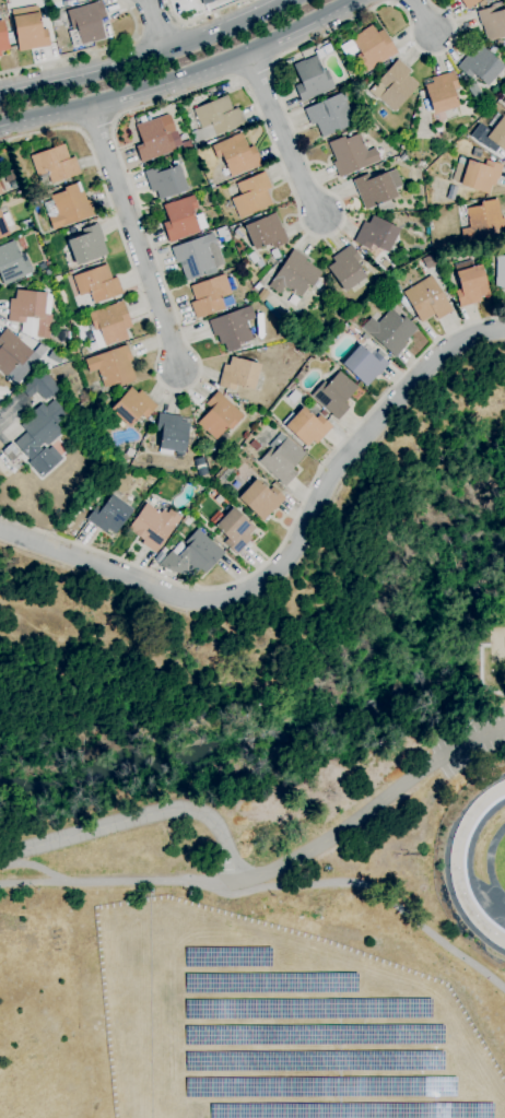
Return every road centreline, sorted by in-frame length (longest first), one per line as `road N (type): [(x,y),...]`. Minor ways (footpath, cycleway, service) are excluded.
road 1 (residential): [(0,533),(183,600),(244,596),(295,553),(336,468),(451,345),(504,334)]
road 2 (secondary): [(0,127),(92,108),(247,54),(356,0)]
road 3 (residential): [(92,108),(177,369)]
road 4 (residential): [(247,54),(321,215)]
road 5 (secondary): [(166,54),(0,93)]
road 6 (secondary): [(290,0),(166,54)]

